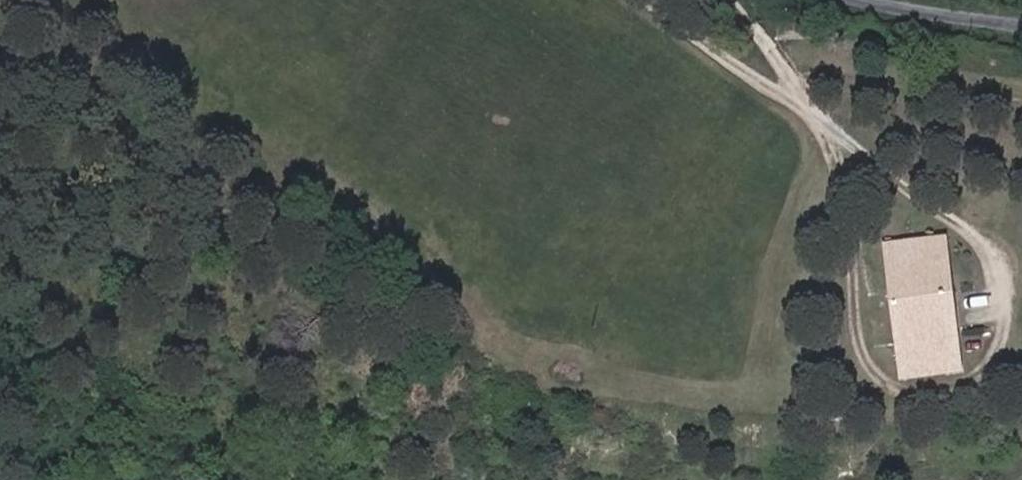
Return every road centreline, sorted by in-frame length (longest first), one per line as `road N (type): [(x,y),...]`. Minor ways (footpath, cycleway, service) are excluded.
road 1 (unclassified): [(1021,21),(885,0)]

